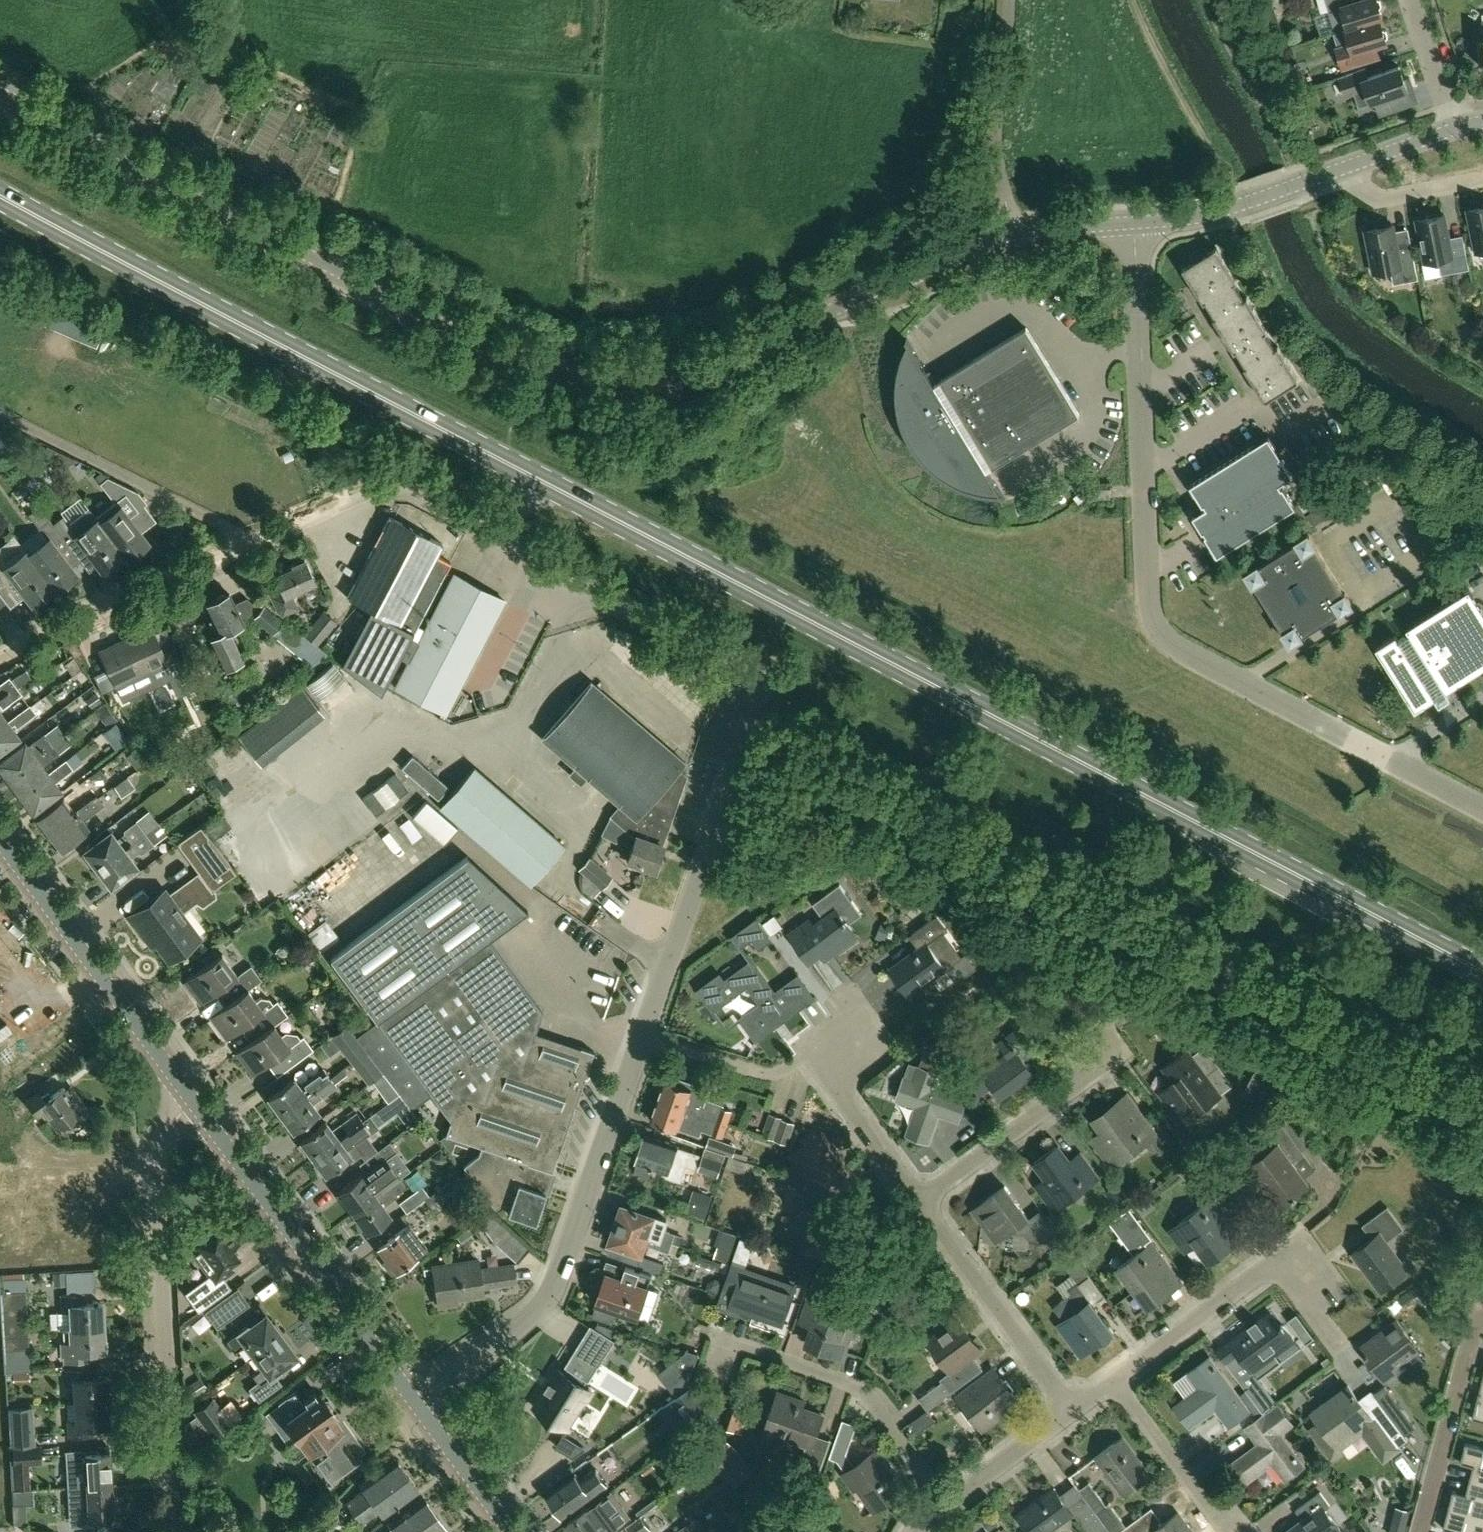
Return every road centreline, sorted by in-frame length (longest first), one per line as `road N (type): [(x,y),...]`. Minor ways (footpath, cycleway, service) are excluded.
road 1 (primary): [(1482,975),(0,194)]
road 2 (tertiary): [(1014,237),(727,362),(595,382),(504,358),(0,90)]
road 3 (residential): [(1482,810),(1173,646),(1157,628),(1148,562),(1136,225)]
road 4 (unclassified): [(641,1042),(755,706),(756,683),(737,663),(497,539)]
road 5 (residential): [(497,539),(417,497),(367,494),(0,655)]
road 6 (unclassified): [(415,1403),(549,1299),(641,1042)]
road 7 (residential): [(176,1531),(158,1157),(162,1139),(195,1106)]
road 8 (tertiary): [(415,1403),(195,1106)]
road 9 (tertiary): [(195,1106),(0,841)]
road 10 (residential): [(943,1505),(856,1387),(719,1337)]
road 11 (residential): [(1071,1417),(917,1202)]
road 12 (residential): [(1119,1381),(1297,1258),(1322,1291)]
road 13 (unclassified): [(1014,237),(1000,146),(1010,0)]
road 14 (residential): [(917,1202),(1110,1068)]
road 15 (residential): [(1229,1531),(1119,1381)]
road 16 (residential): [(641,1042),(773,1077),(815,1057)]
road 17 (residential): [(917,1202),(815,1057)]
road 18 (tertiary): [(1136,225),(1226,212),(1297,189)]
road 19 (tertiary): [(509,1531),(415,1403)]
road 20 (residential): [(943,1505),(1071,1417)]
road 21 (residential): [(1355,168),(1365,188),(1393,199),(1482,179)]
road 22 (residential): [(1457,131),(1414,0)]
road 23 (tertiary): [(1014,237),(1136,225)]

